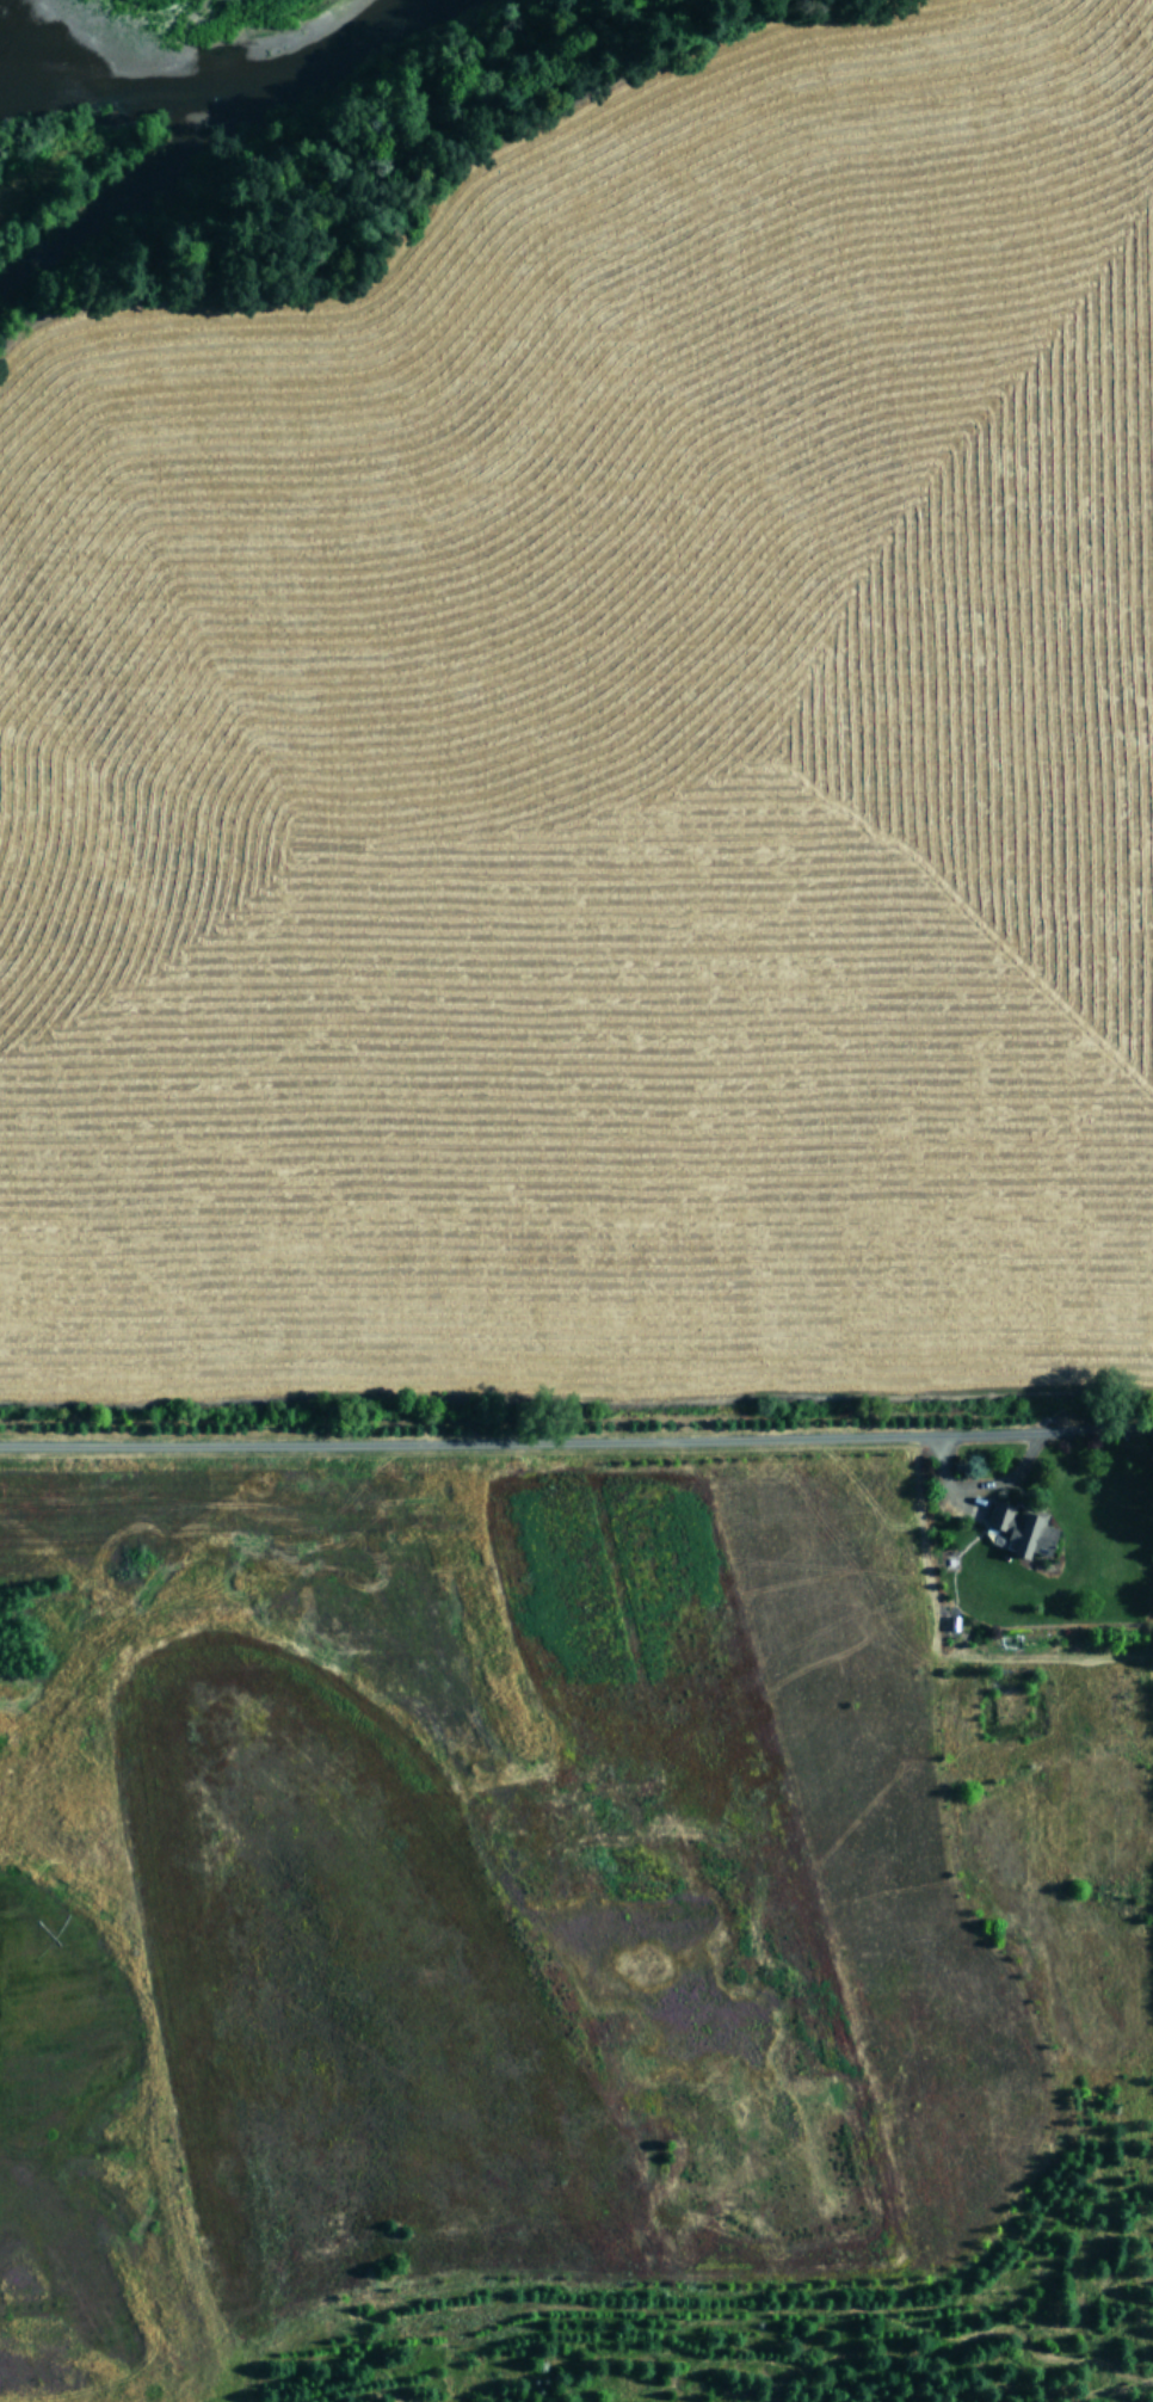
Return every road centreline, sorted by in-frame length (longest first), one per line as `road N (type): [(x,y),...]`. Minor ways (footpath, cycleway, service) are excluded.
road 1 (residential): [(1152,1410),(1067,1410),(1065,2398),(834,2401)]

